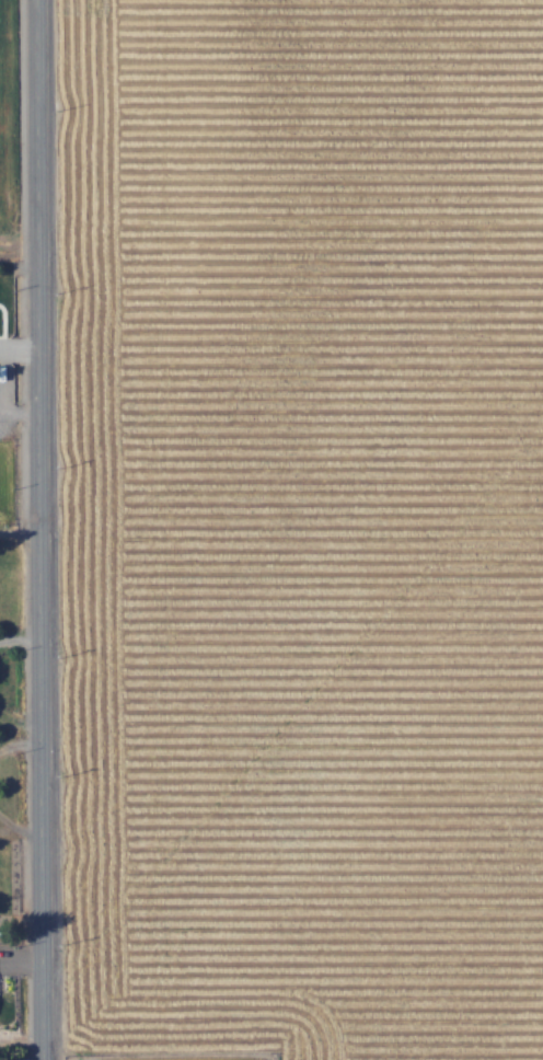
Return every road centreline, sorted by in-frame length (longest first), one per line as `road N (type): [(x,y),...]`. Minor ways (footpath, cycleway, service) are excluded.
road 1 (tertiary): [(42,1059),(36,0)]

